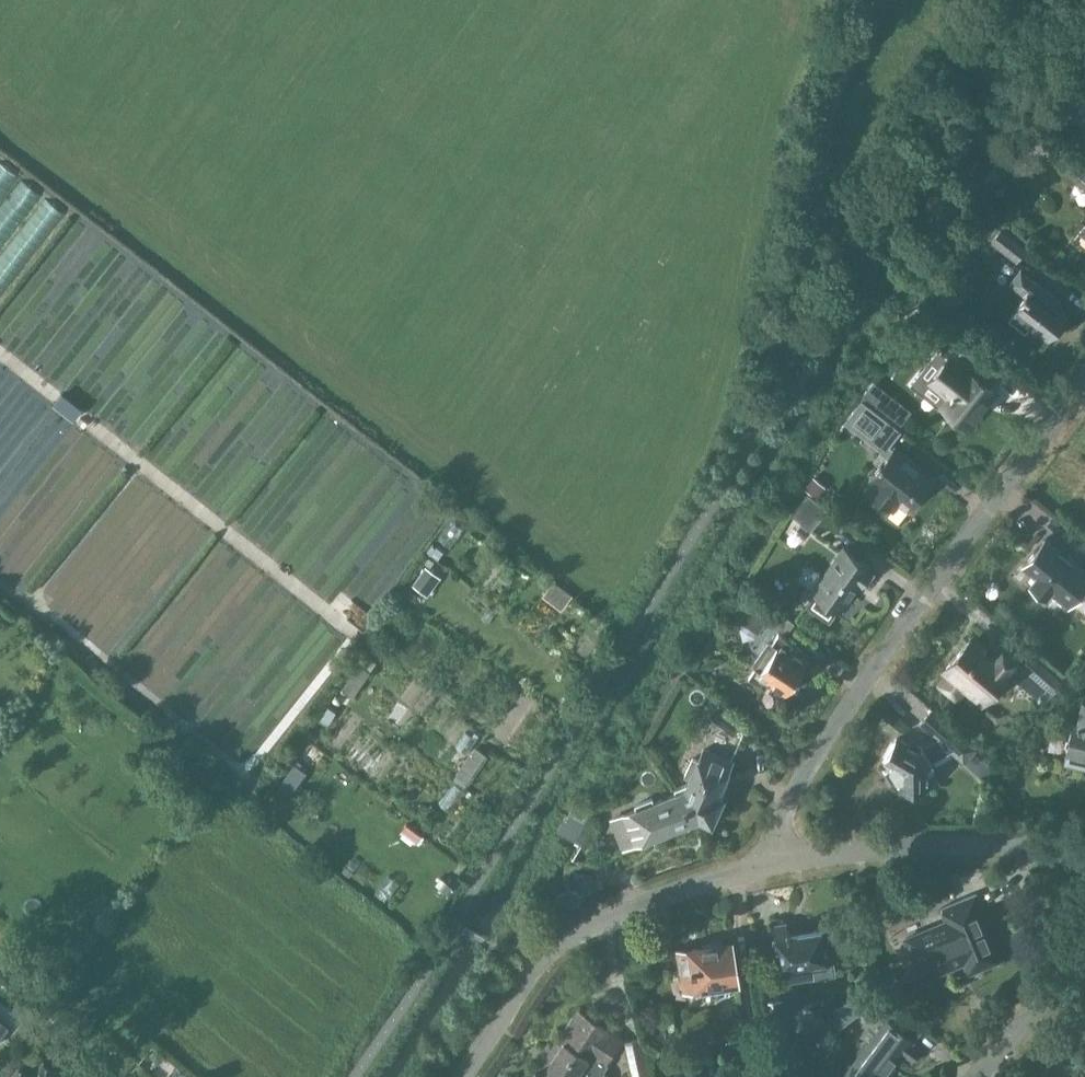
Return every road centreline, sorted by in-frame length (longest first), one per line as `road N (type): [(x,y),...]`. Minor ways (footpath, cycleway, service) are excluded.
road 1 (residential): [(780,860),(790,812),(832,728),(1084,398)]
road 2 (residential): [(780,860),(657,898),(555,955),(531,976),(464,1076)]
road 3 (residential): [(1084,851),(780,860)]
road 4 (residential): [(981,1076),(1084,941)]

